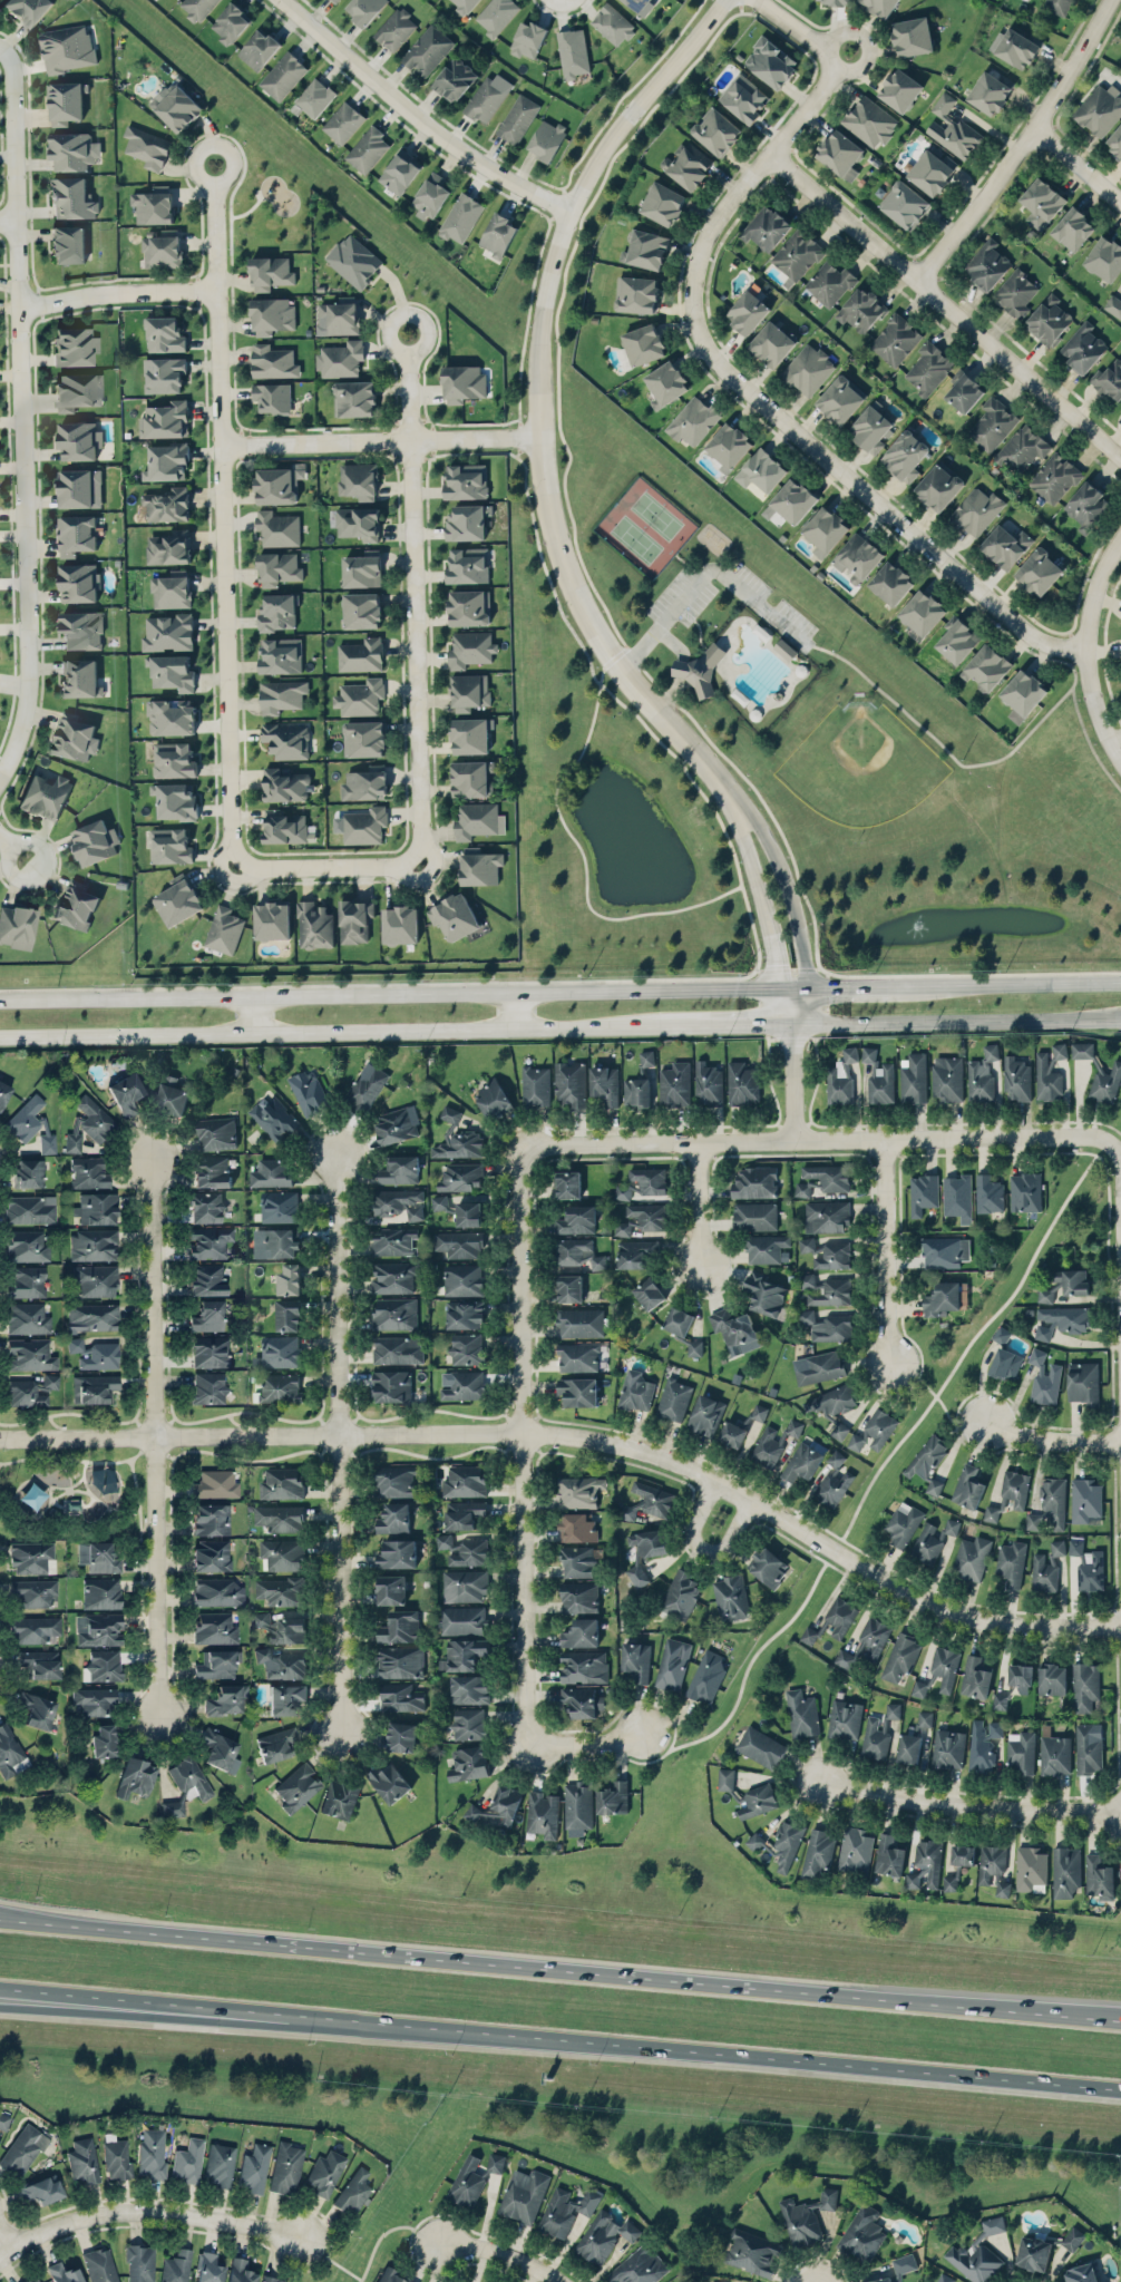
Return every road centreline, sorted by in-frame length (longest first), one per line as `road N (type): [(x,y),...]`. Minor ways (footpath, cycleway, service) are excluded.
road 1 (residential): [(0,1438),(523,1431),(620,1443),(717,1481),(906,1593),(976,1618),(1120,1625)]
road 2 (motorway): [(1120,2016),(30,1920)]
road 3 (tertiary): [(718,772),(618,665),(569,579),(550,528),(540,349),(571,209),(625,117),(725,0)]
road 4 (motorway): [(290,2015),(1120,2089)]
road 5 (secondary): [(774,986),(0,999)]
road 6 (residential): [(6,51),(16,81),(28,689),(0,775)]
road 7 (residential): [(215,165),(236,868)]
road 8 (secondary): [(0,1035),(672,1025)]
road 9 (residential): [(527,1745),(518,1145)]
road 10 (residential): [(518,1145),(1075,1135),(1109,1142)]
road 11 (residential): [(334,1155),(342,1734)]
road 12 (residential): [(692,279),(695,323),(714,361),(1025,631),(1084,650)]
road 13 (residential): [(152,1159),(159,1717)]
road 14 (residential): [(419,862),(408,331)]
road 15 (residential): [(771,155),(1120,460)]
road 16 (residential): [(571,209),(442,136),(286,0)]
road 17 (residential): [(1113,0),(1031,136),(916,279)]
road 18 (secondary): [(791,1023),(1120,1020)]
road 19 (residential): [(222,443),(542,437)]
road 20 (residential): [(0,2258),(66,2222),(107,2213),(183,2214),(302,2239)]
road 21 (residential): [(1120,1814),(922,1803),(819,1782)]
road 22 (motorway): [(0,1988),(290,2015)]
road 23 (motorway): [(0,2010),(290,2015)]
road 24 (residential): [(829,56),(826,78),(710,227),(692,279)]
road 25 (tertiary): [(718,772),(747,841),(774,986),(791,1023)]
road 26 (tertiary): [(808,986),(800,915),(774,851),(718,772)]
road 27 (residential): [(1120,537),(1095,586),(1084,650),(1102,728),(1120,759)]
road 28 (residential): [(883,1140),(890,1363)]
road 29 (residential): [(21,308),(124,291),(220,291)]
road 30 (secondary): [(1120,981),(923,984)]
road 31 (residential): [(236,868),(419,862)]
road 32 (residential): [(717,1481),(696,1523),(702,1548),(715,1553),(729,1547),(754,1503)]
road 33 (residential): [(1120,1441),(1044,1440),(987,1420)]
road 34 (residential): [(557,2281),(484,2250),(439,2245)]
road 35 (residential): [(698,1143),(702,1265)]

